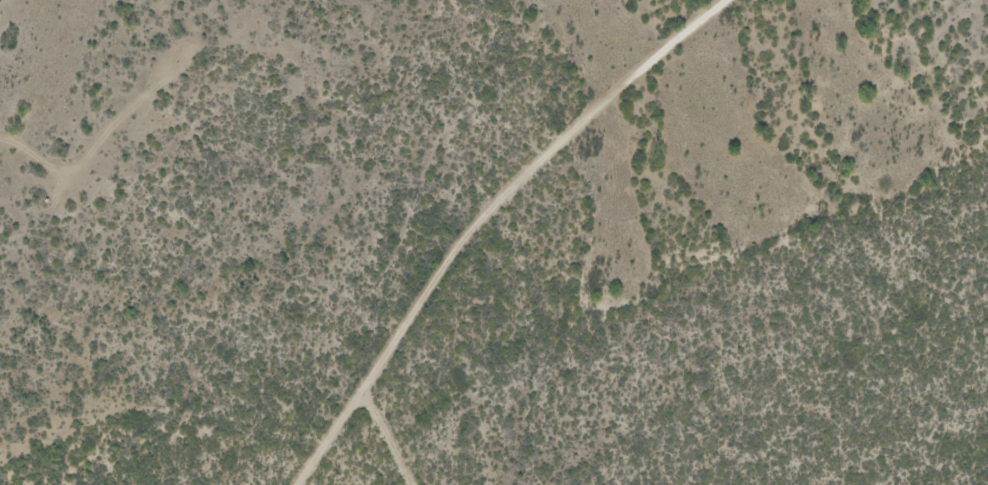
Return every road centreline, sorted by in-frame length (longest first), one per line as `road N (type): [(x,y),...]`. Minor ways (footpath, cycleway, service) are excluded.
road 1 (residential): [(301,484),(368,386),(388,289),(427,177),(556,0)]
road 2 (residential): [(377,356),(429,336),(747,0)]

